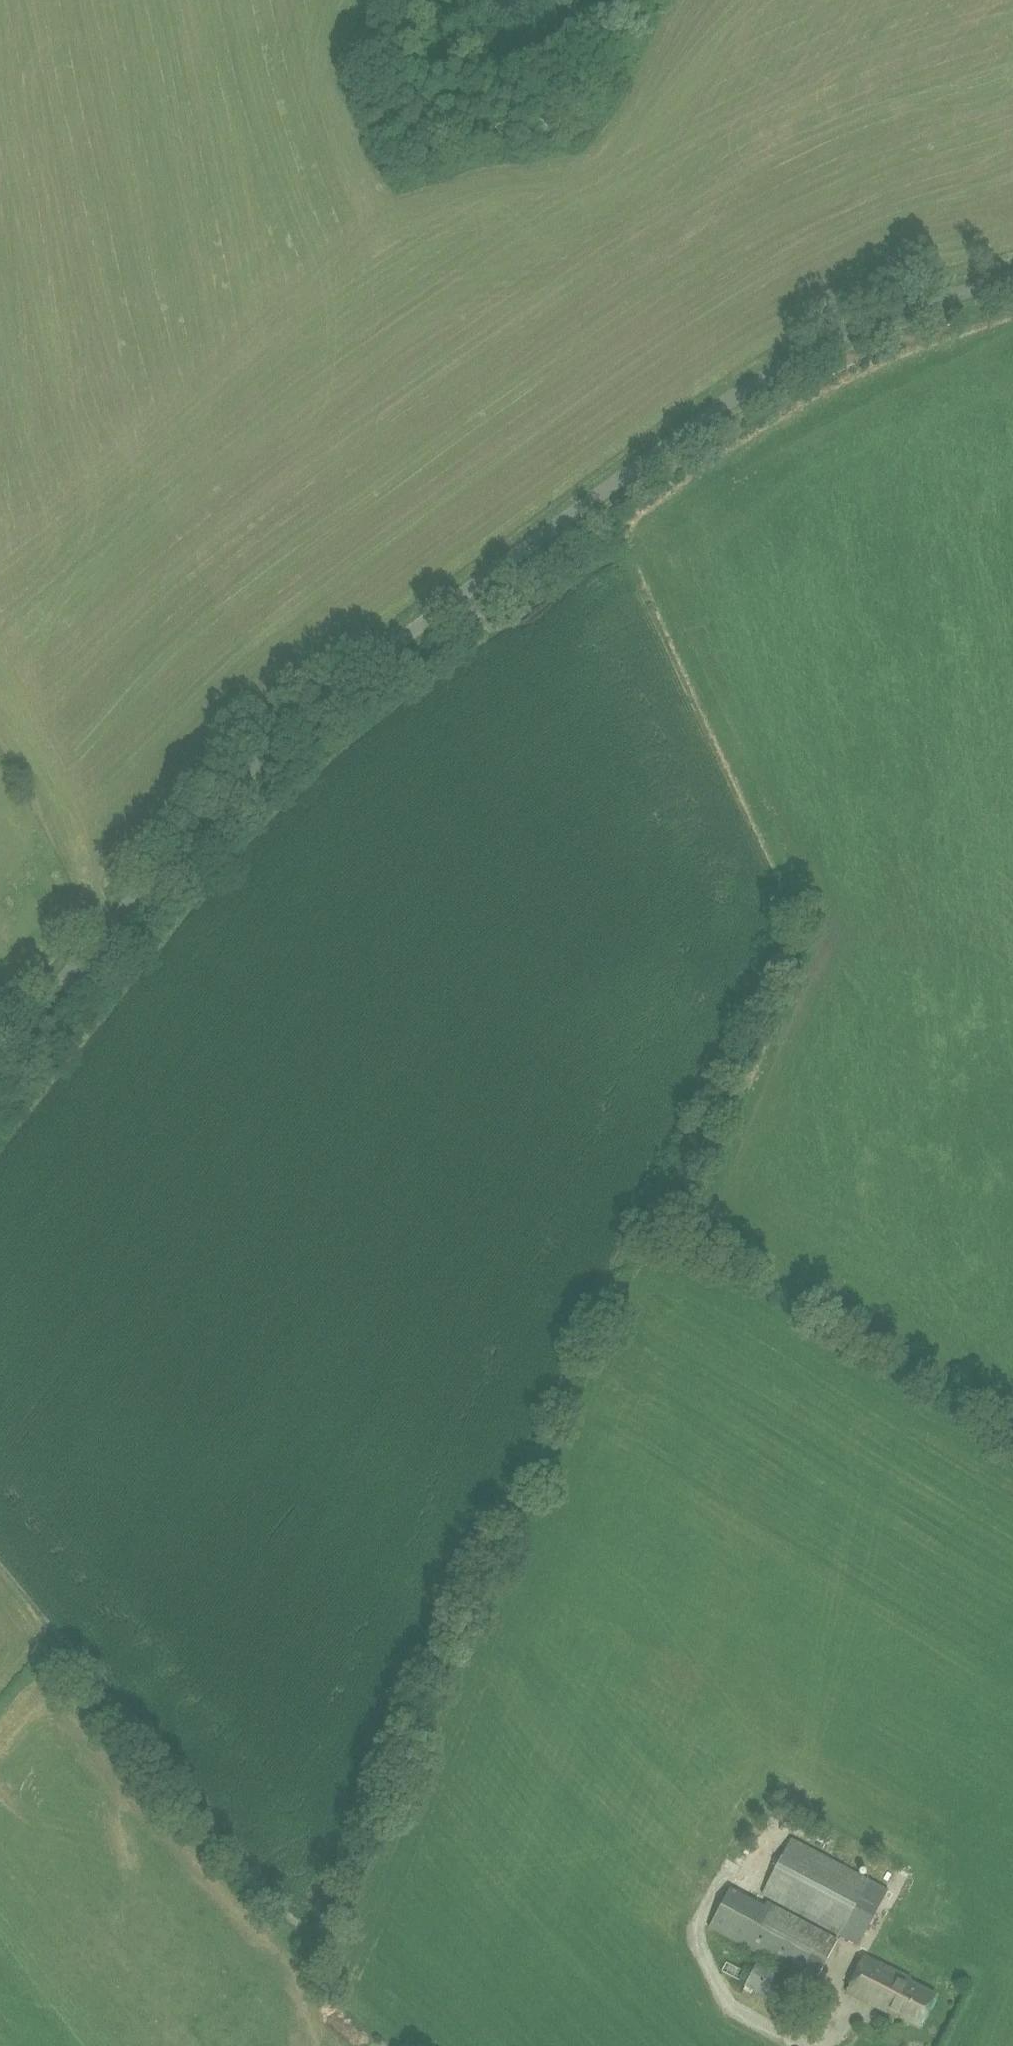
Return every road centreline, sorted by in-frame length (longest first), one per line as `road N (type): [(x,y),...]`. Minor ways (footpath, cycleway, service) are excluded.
road 1 (unclassified): [(0,1059),(203,820),(401,645),(754,384),(913,309),(1012,275)]

